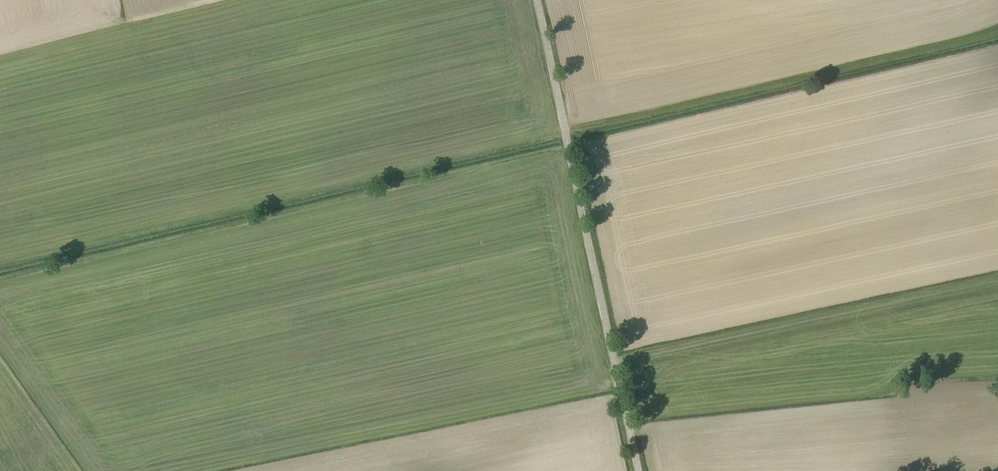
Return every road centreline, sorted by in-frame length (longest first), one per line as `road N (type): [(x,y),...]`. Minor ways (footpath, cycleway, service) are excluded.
road 1 (unclassified): [(638,470),(536,0)]

